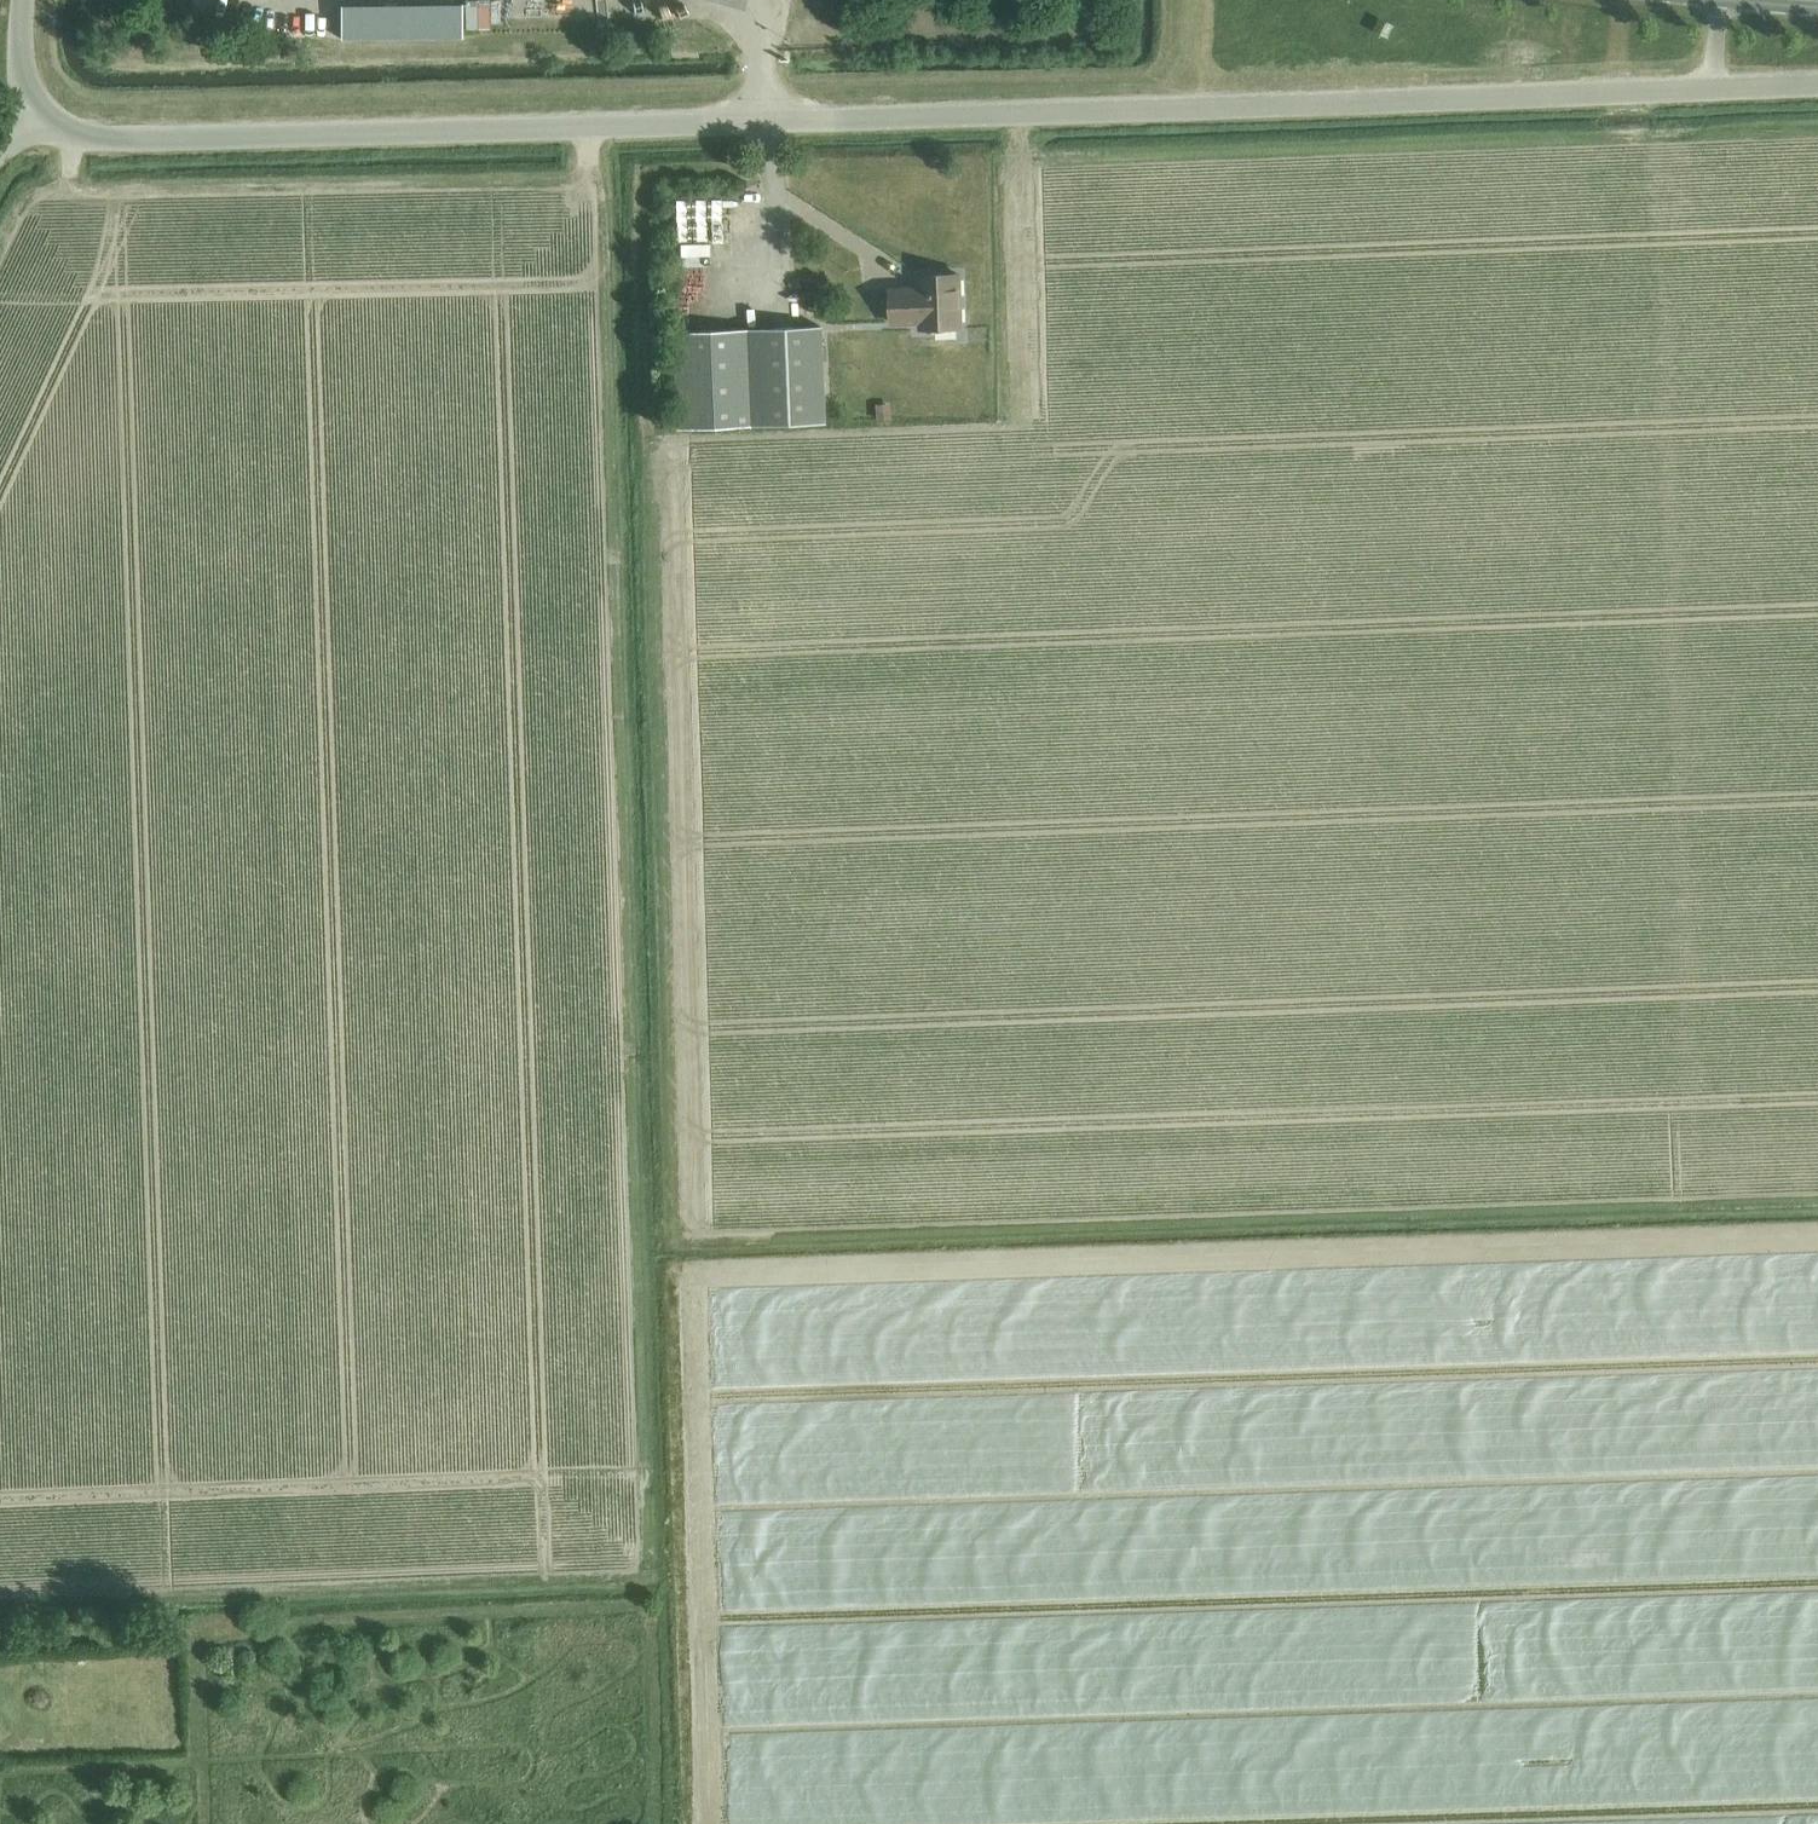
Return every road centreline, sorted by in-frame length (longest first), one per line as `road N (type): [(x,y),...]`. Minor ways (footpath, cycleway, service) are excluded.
road 1 (unclassified): [(1817,84),(174,138),(74,133),(37,113)]

